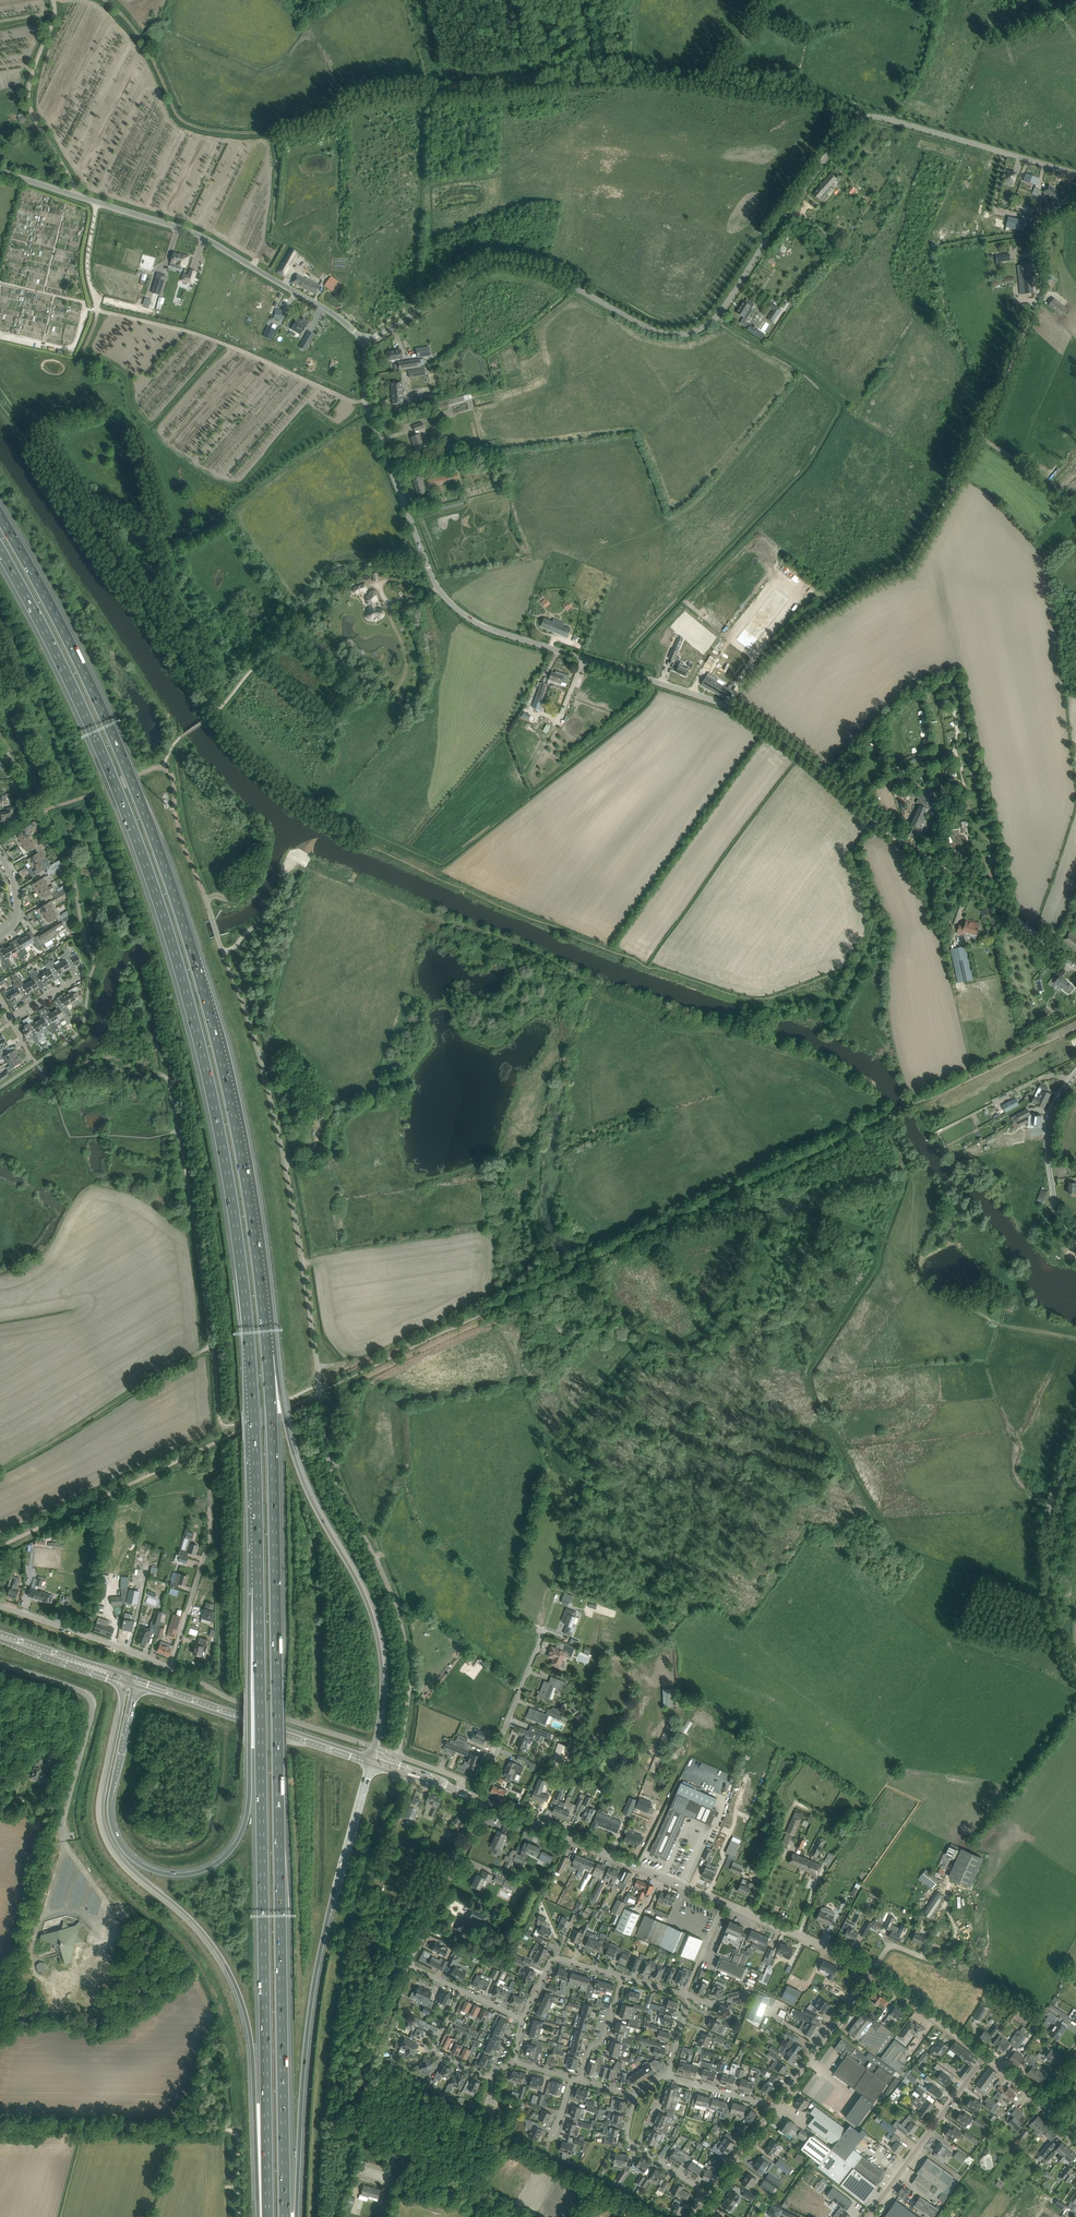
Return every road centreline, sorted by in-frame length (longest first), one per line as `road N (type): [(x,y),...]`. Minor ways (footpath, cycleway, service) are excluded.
road 1 (motorway): [(0,546),(109,770),(195,1022),(246,1313),(259,1587)]
road 2 (unclassified): [(1075,966),(742,712),(460,614),(440,592),(369,412),(366,341)]
road 3 (motorway): [(267,1354),(234,1116),(183,919),(88,676),(0,512)]
road 4 (unclassified): [(398,1755),(407,1702),(403,1635),(329,1460),(285,1164),(261,1057),(205,896)]
road 5 (motorway): [(285,2216),(267,1354)]
road 6 (tertiary): [(366,341),(490,265),(560,280),(654,331),(703,327),(724,312),(842,135),(868,117),(1075,173)]
road 7 (track): [(868,117),(809,97),(607,77),(386,94),(286,129),(203,128),(177,116),(143,42),(104,0)]
road 8 (motorway): [(259,1587),(267,2216)]
road 9 (motorway): [(128,1680),(104,1825),(122,1859),(213,1946),(241,2000),(252,2057),(259,2216)]
road 10 (motorway): [(259,1587),(247,1815),(234,1846),(202,1871),(147,1867),(112,1825),(110,1802),(137,1682)]
road 11 (track): [(729,705),(803,626),(912,566),(980,441),(1035,305)]
road 12 (motorway): [(296,2216),(311,1995),(371,1760)]
road 13 (motorway): [(374,1747),(383,1685),(376,1632),(299,1471),(267,1354)]
road 14 (tertiary): [(366,341),(332,312),(194,233),(0,171)]
road 15 (track): [(488,2205),(387,2142),(344,2127),(408,1964)]
road 16 (track): [(665,2216),(369,2062)]
road 17 (tertiary): [(724,1903),(487,1803)]
road 18 (secondary): [(371,1760),(137,1682)]
road 19 (track): [(0,1469),(209,1345)]
road 20 (residential): [(461,1990),(408,1964),(487,1803)]
road 21 (unclassified): [(1075,1441),(1048,1505),(1051,1607),(1075,1661)]
road 22 (track): [(0,2128),(224,2130)]
road 23 (unclassified): [(169,1668),(246,1705),(374,1747)]
road 24 (track): [(209,1345),(178,1132)]
road 25 (track): [(76,195),(26,90),(53,0)]
road 26 (residential): [(868,2216),(985,2057)]
road 27 (track): [(209,1345),(222,1426),(319,1383)]
road 28 (residential): [(478,1800),(543,1637),(537,1630)]
road 29 (unclassified): [(169,1668),(210,1541),(210,1490)]
road 30 (unclassified): [(0,1607),(169,1668)]
road 31 (unclassified): [(1075,1234),(1058,1207),(1049,1126),(1075,1074)]
road 32 (residential): [(769,2104),(872,1973)]
road 33 (tertiary): [(872,1973),(724,1903)]
road 34 (track): [(285,1164),(308,1159),(337,1107),(409,1094)]
road 35 (residential): [(667,2076),(688,2000),(621,1977)]
road 36 (tertiary): [(985,2057),(872,1973)]
road 37 (residential): [(621,1977),(554,1959),(523,2018)]
road 38 (residential): [(491,2075),(436,2051),(461,1990)]
road 39 (unclassified): [(1035,305),(1038,231),(1075,205)]

